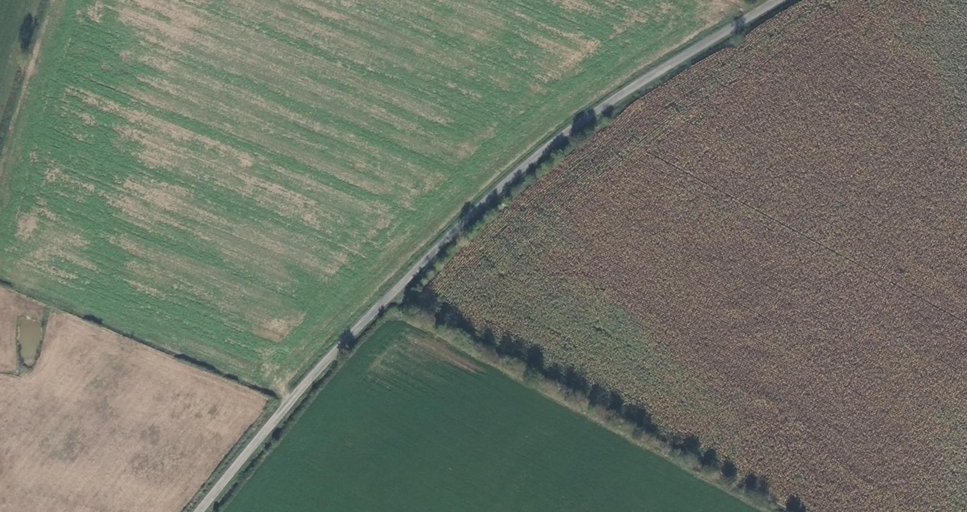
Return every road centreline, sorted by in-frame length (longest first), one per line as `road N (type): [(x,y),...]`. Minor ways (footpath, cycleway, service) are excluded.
road 1 (unclassified): [(778,0),(625,91),(472,212),(306,383),(199,511)]

